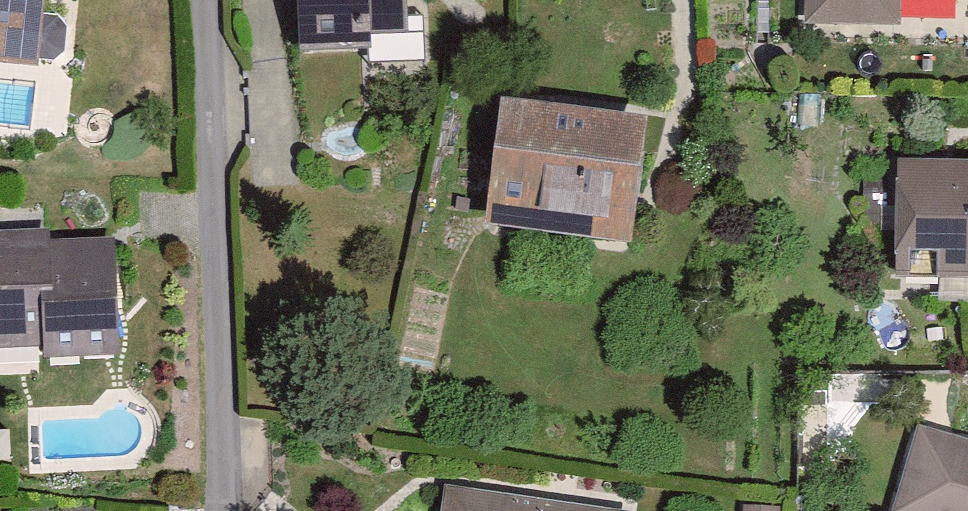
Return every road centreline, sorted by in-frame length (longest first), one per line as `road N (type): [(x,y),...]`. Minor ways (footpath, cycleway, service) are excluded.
road 1 (residential): [(206,0),(225,510)]

